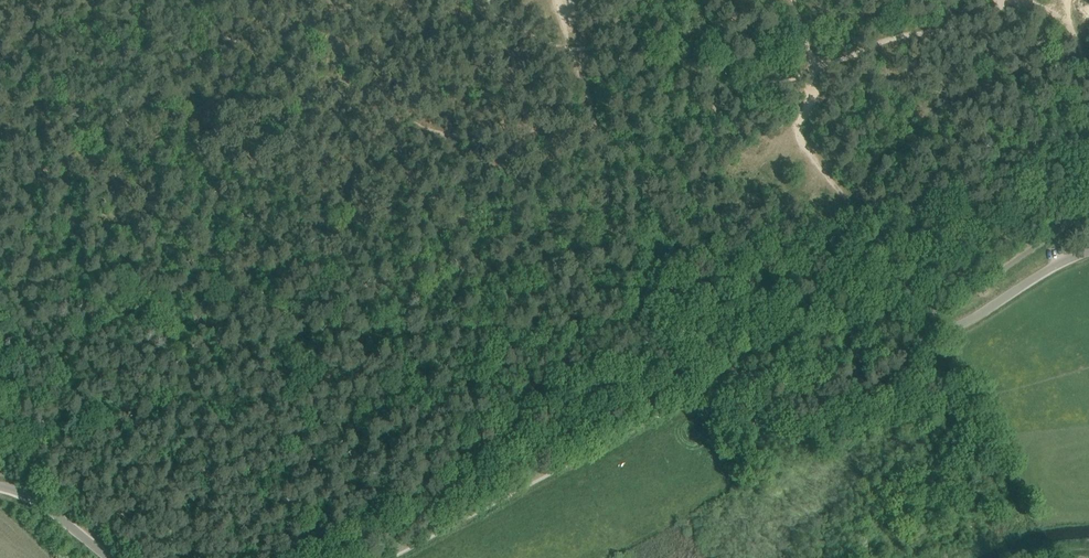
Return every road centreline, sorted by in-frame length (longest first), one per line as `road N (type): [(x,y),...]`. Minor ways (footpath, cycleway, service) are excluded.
road 1 (unclassified): [(382,557),(687,397),(928,338),(1088,252)]
road 2 (track): [(814,71),(799,130),(804,145),(880,237),(928,338)]
road 3 (unclassified): [(0,486),(45,507),(108,557)]

